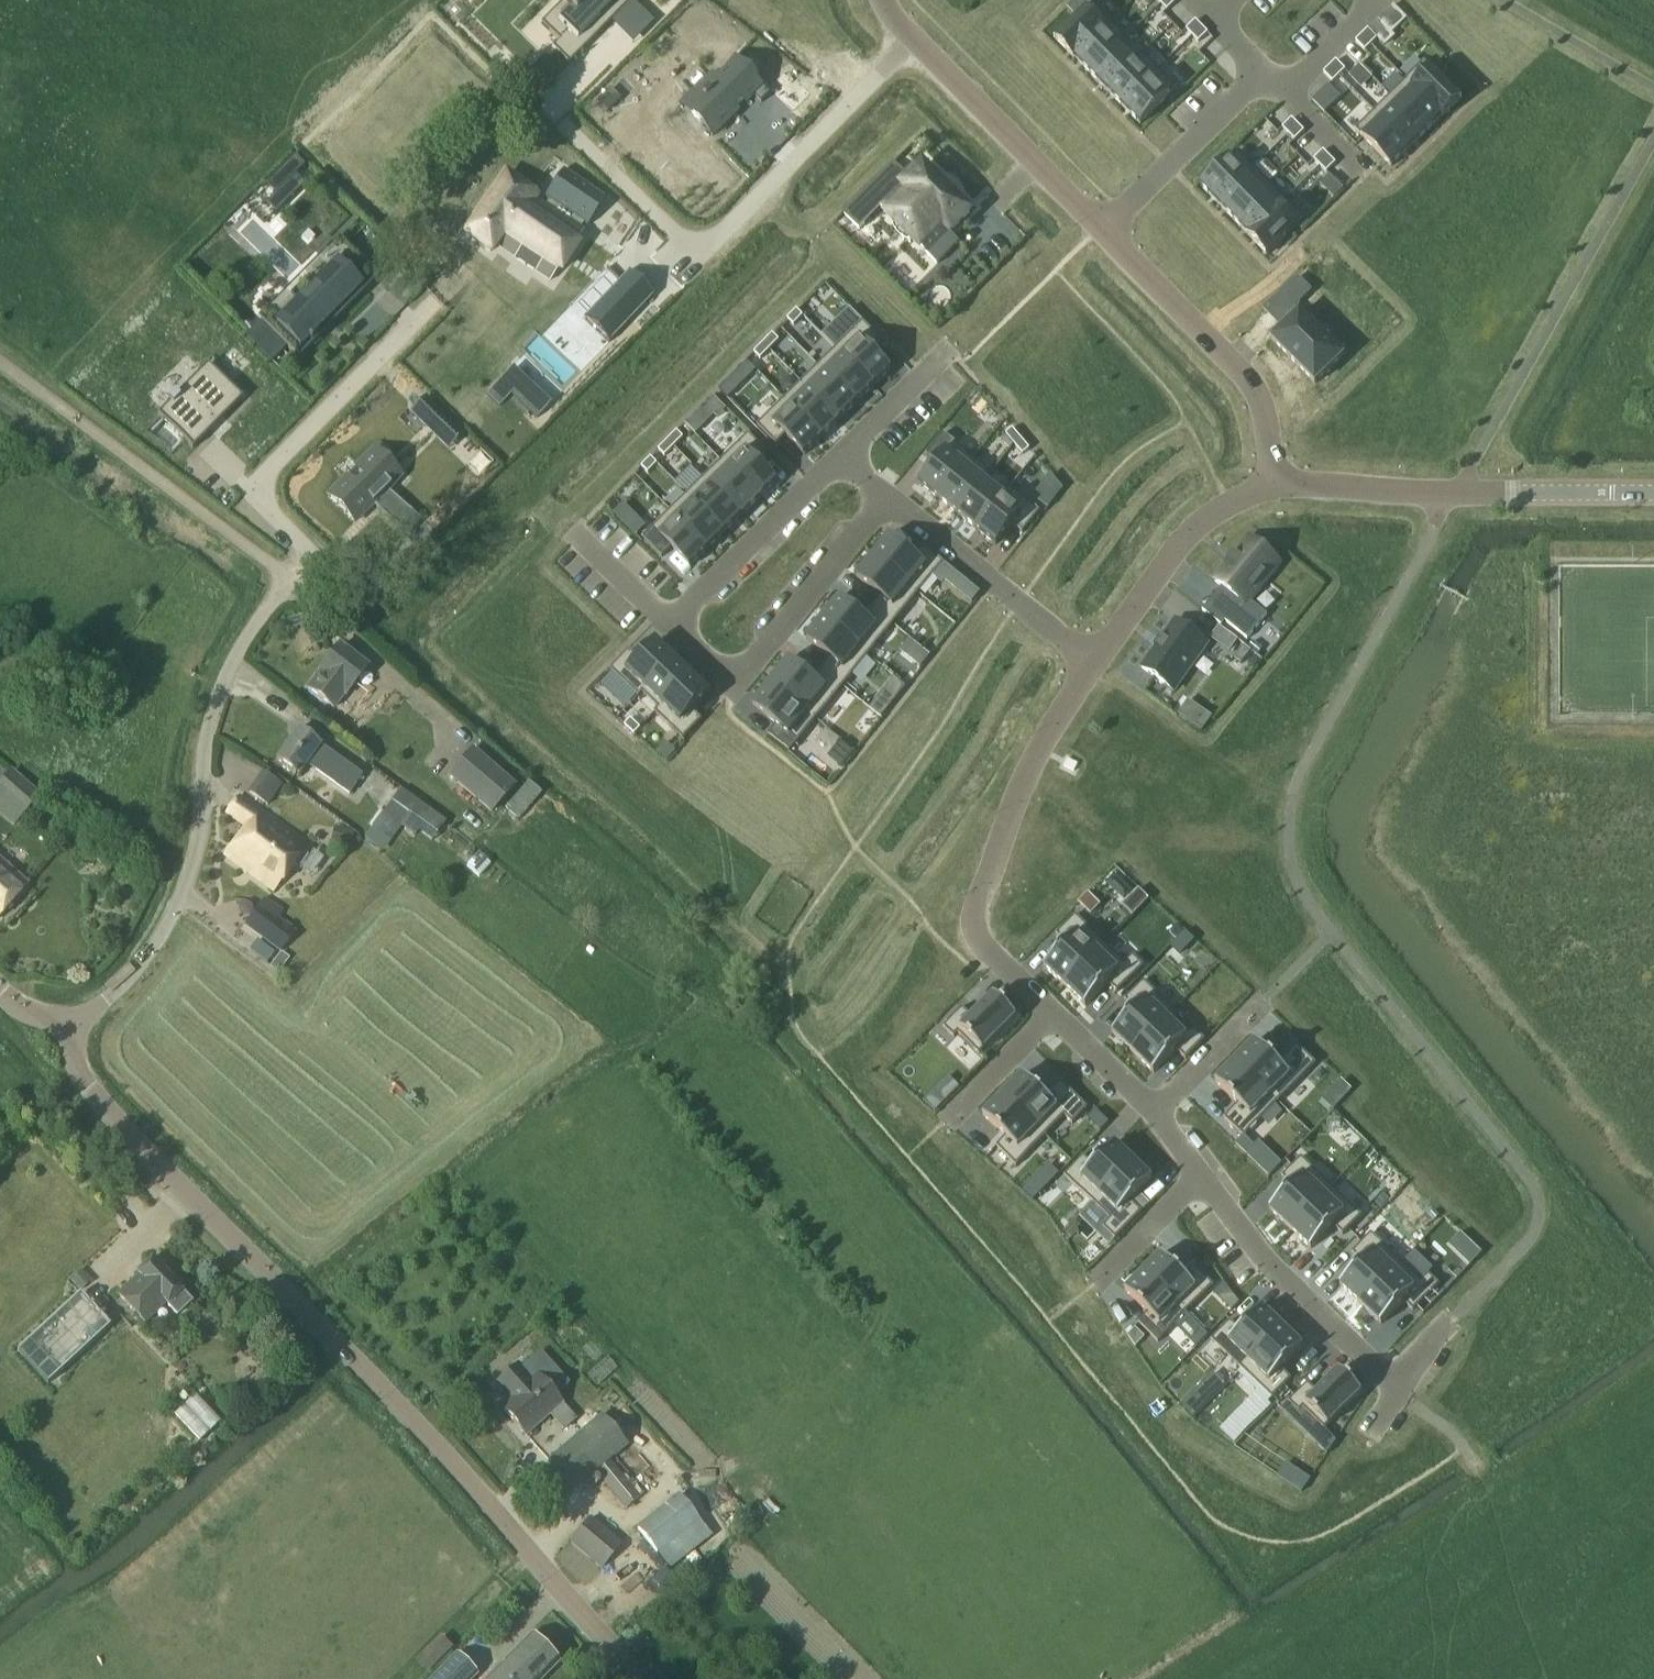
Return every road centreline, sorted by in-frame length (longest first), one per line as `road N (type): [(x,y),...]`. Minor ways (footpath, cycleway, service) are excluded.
road 1 (residential): [(68,1026),(120,988),(160,938),(188,884),(219,694),(254,625),(310,557),(266,500),(269,467),(434,301)]
road 2 (tertiary): [(645,1678),(380,1386),(79,1078),(68,1026)]
road 3 (residential): [(569,129),(685,240),(700,244),(910,39)]
road 4 (unclassified): [(1277,485),(1653,493)]
road 5 (residential): [(1101,228),(1252,383),(1277,485)]
road 6 (residential): [(673,623),(715,665),(747,663),(886,501)]
road 7 (residential): [(975,932),(975,906),(1031,765),(1096,658)]
road 8 (residential): [(1198,1178),(1277,1272),(1399,1394)]
road 9 (residential): [(910,39),(1101,228)]
road 10 (residential): [(1096,658),(886,501)]
road 11 (residential): [(1096,658),(1188,534),(1228,503),(1277,485)]
road 12 (residential): [(842,458),(673,623)]
road 13 (residential): [(1101,228),(1262,65)]
road 14 (residential): [(1158,1116),(1266,1002)]
road 15 (residential): [(949,353),(842,458)]
road 16 (residential): [(1198,1178),(1095,1286)]
road 17 (residential): [(1053,1014),(948,1117)]
road 18 (residential): [(1053,1014),(1158,1116)]
road 19 (residential): [(576,534),(673,623)]
road 20 (residential): [(1373,0),(1378,6),(1291,94)]

